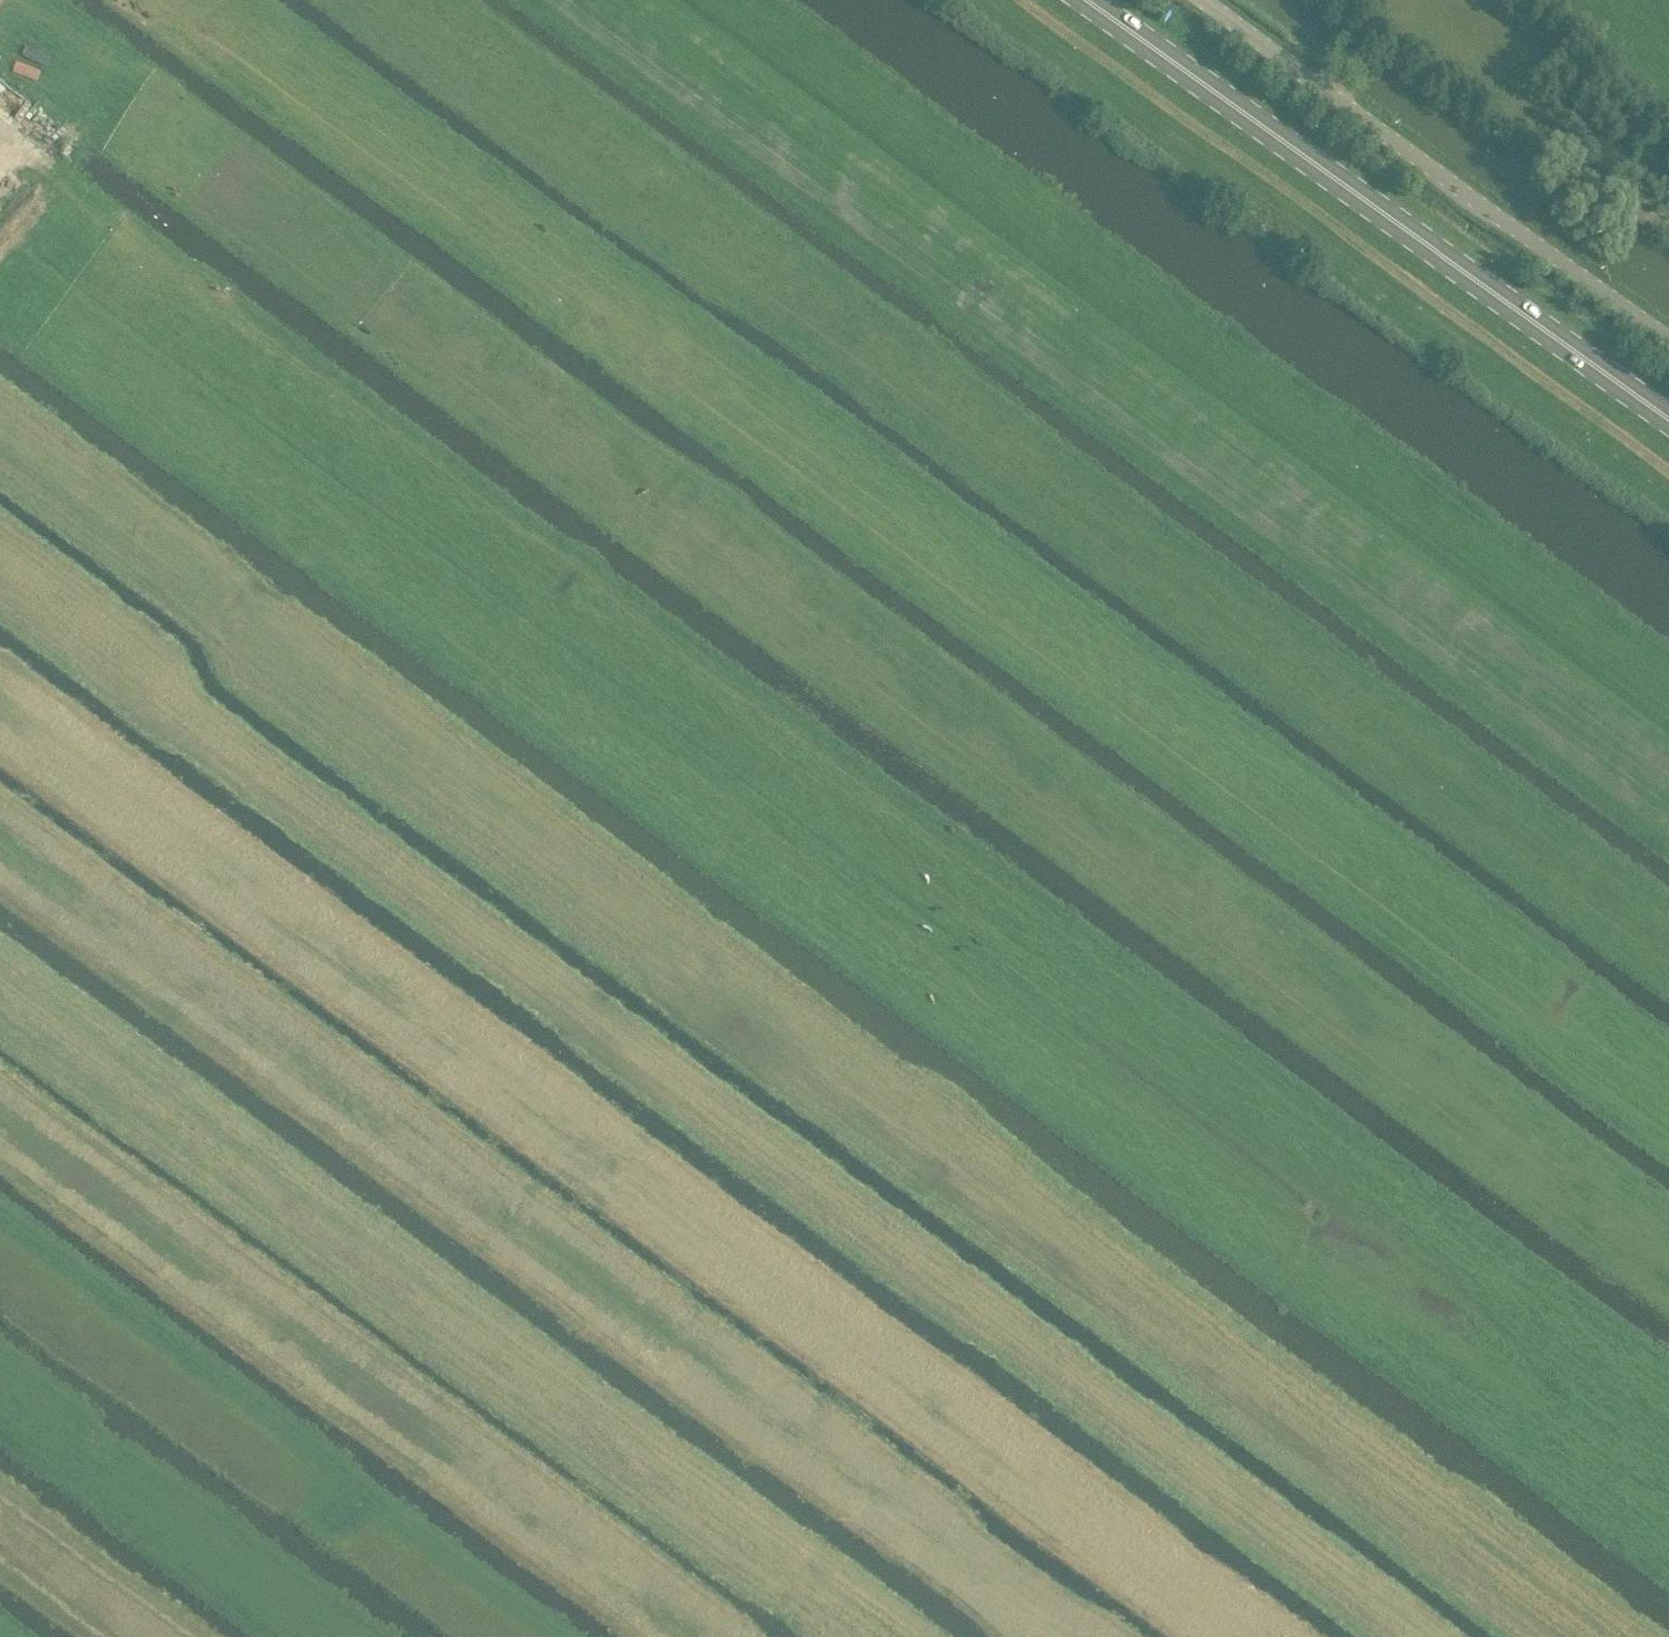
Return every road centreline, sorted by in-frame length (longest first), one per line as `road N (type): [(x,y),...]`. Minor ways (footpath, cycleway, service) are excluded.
road 1 (primary): [(1668,419),(1087,0)]
road 2 (unclassified): [(1668,338),(1203,0)]

